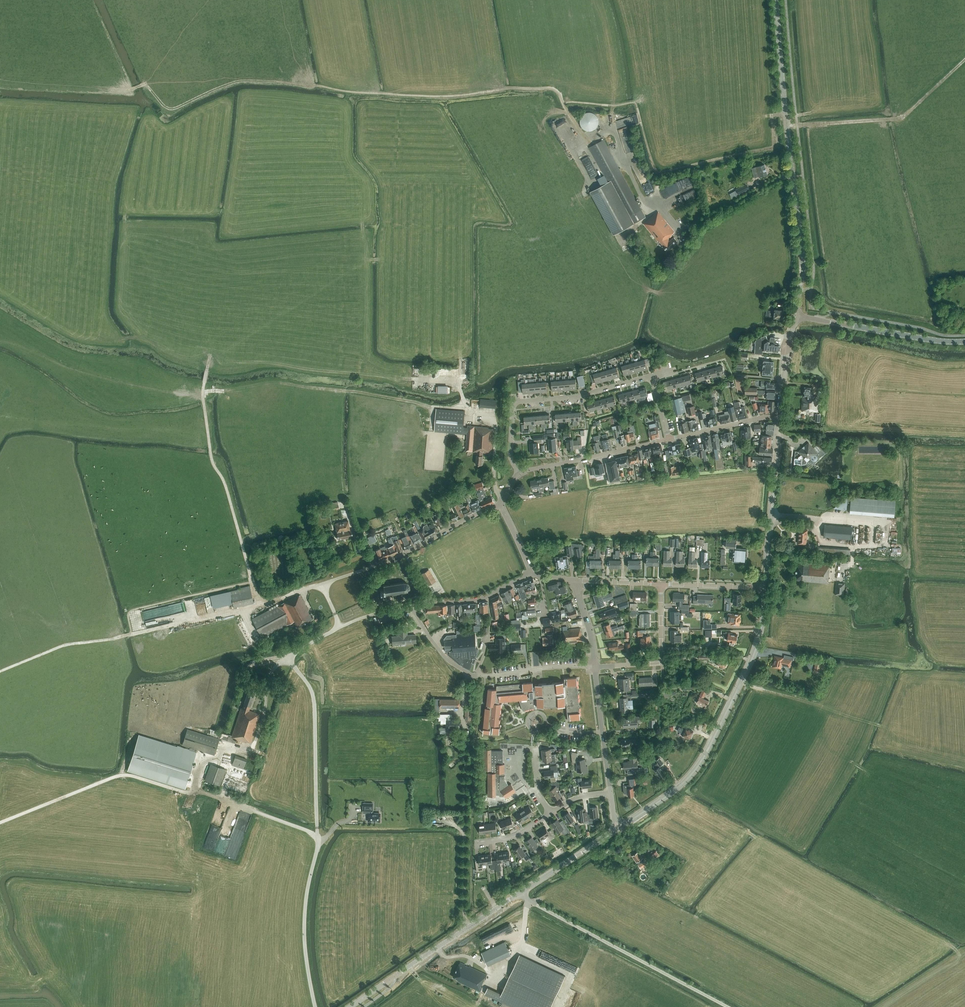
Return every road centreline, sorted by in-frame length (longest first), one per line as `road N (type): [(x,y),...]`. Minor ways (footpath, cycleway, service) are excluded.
road 1 (track): [(210,357),(202,397),(211,459),(259,605),(68,644),(0,672)]
road 2 (track): [(146,84),(173,109),(243,81),(428,96),(551,88),(581,134)]
road 3 (secondary): [(350,1006),(617,829)]
road 4 (secondary): [(799,316),(802,255),(775,0)]
road 5 (secondary): [(617,829),(677,787),(703,758),(756,650),(765,587)]
road 6 (residential): [(520,473),(511,460),(513,402),(653,377),(669,439)]
road 7 (residential): [(595,667),(470,674),(445,657),(412,606)]
road 8 (track): [(0,823),(118,775),(193,795)]
road 9 (track): [(964,59),(899,118),(787,126)]
road 10 (secondary): [(765,587),(781,417)]
road 11 (secondary): [(799,316),(964,341)]
road 12 (residential): [(669,439),(520,473)]
road 13 (residential): [(660,583),(661,663),(595,667)]
road 14 (residential): [(374,566),(499,506)]
road 15 (residential): [(611,793),(595,667)]
road 16 (track): [(556,1006),(571,975),(517,951),(503,979)]
road 17 (residential): [(412,606),(483,597),(531,574)]

